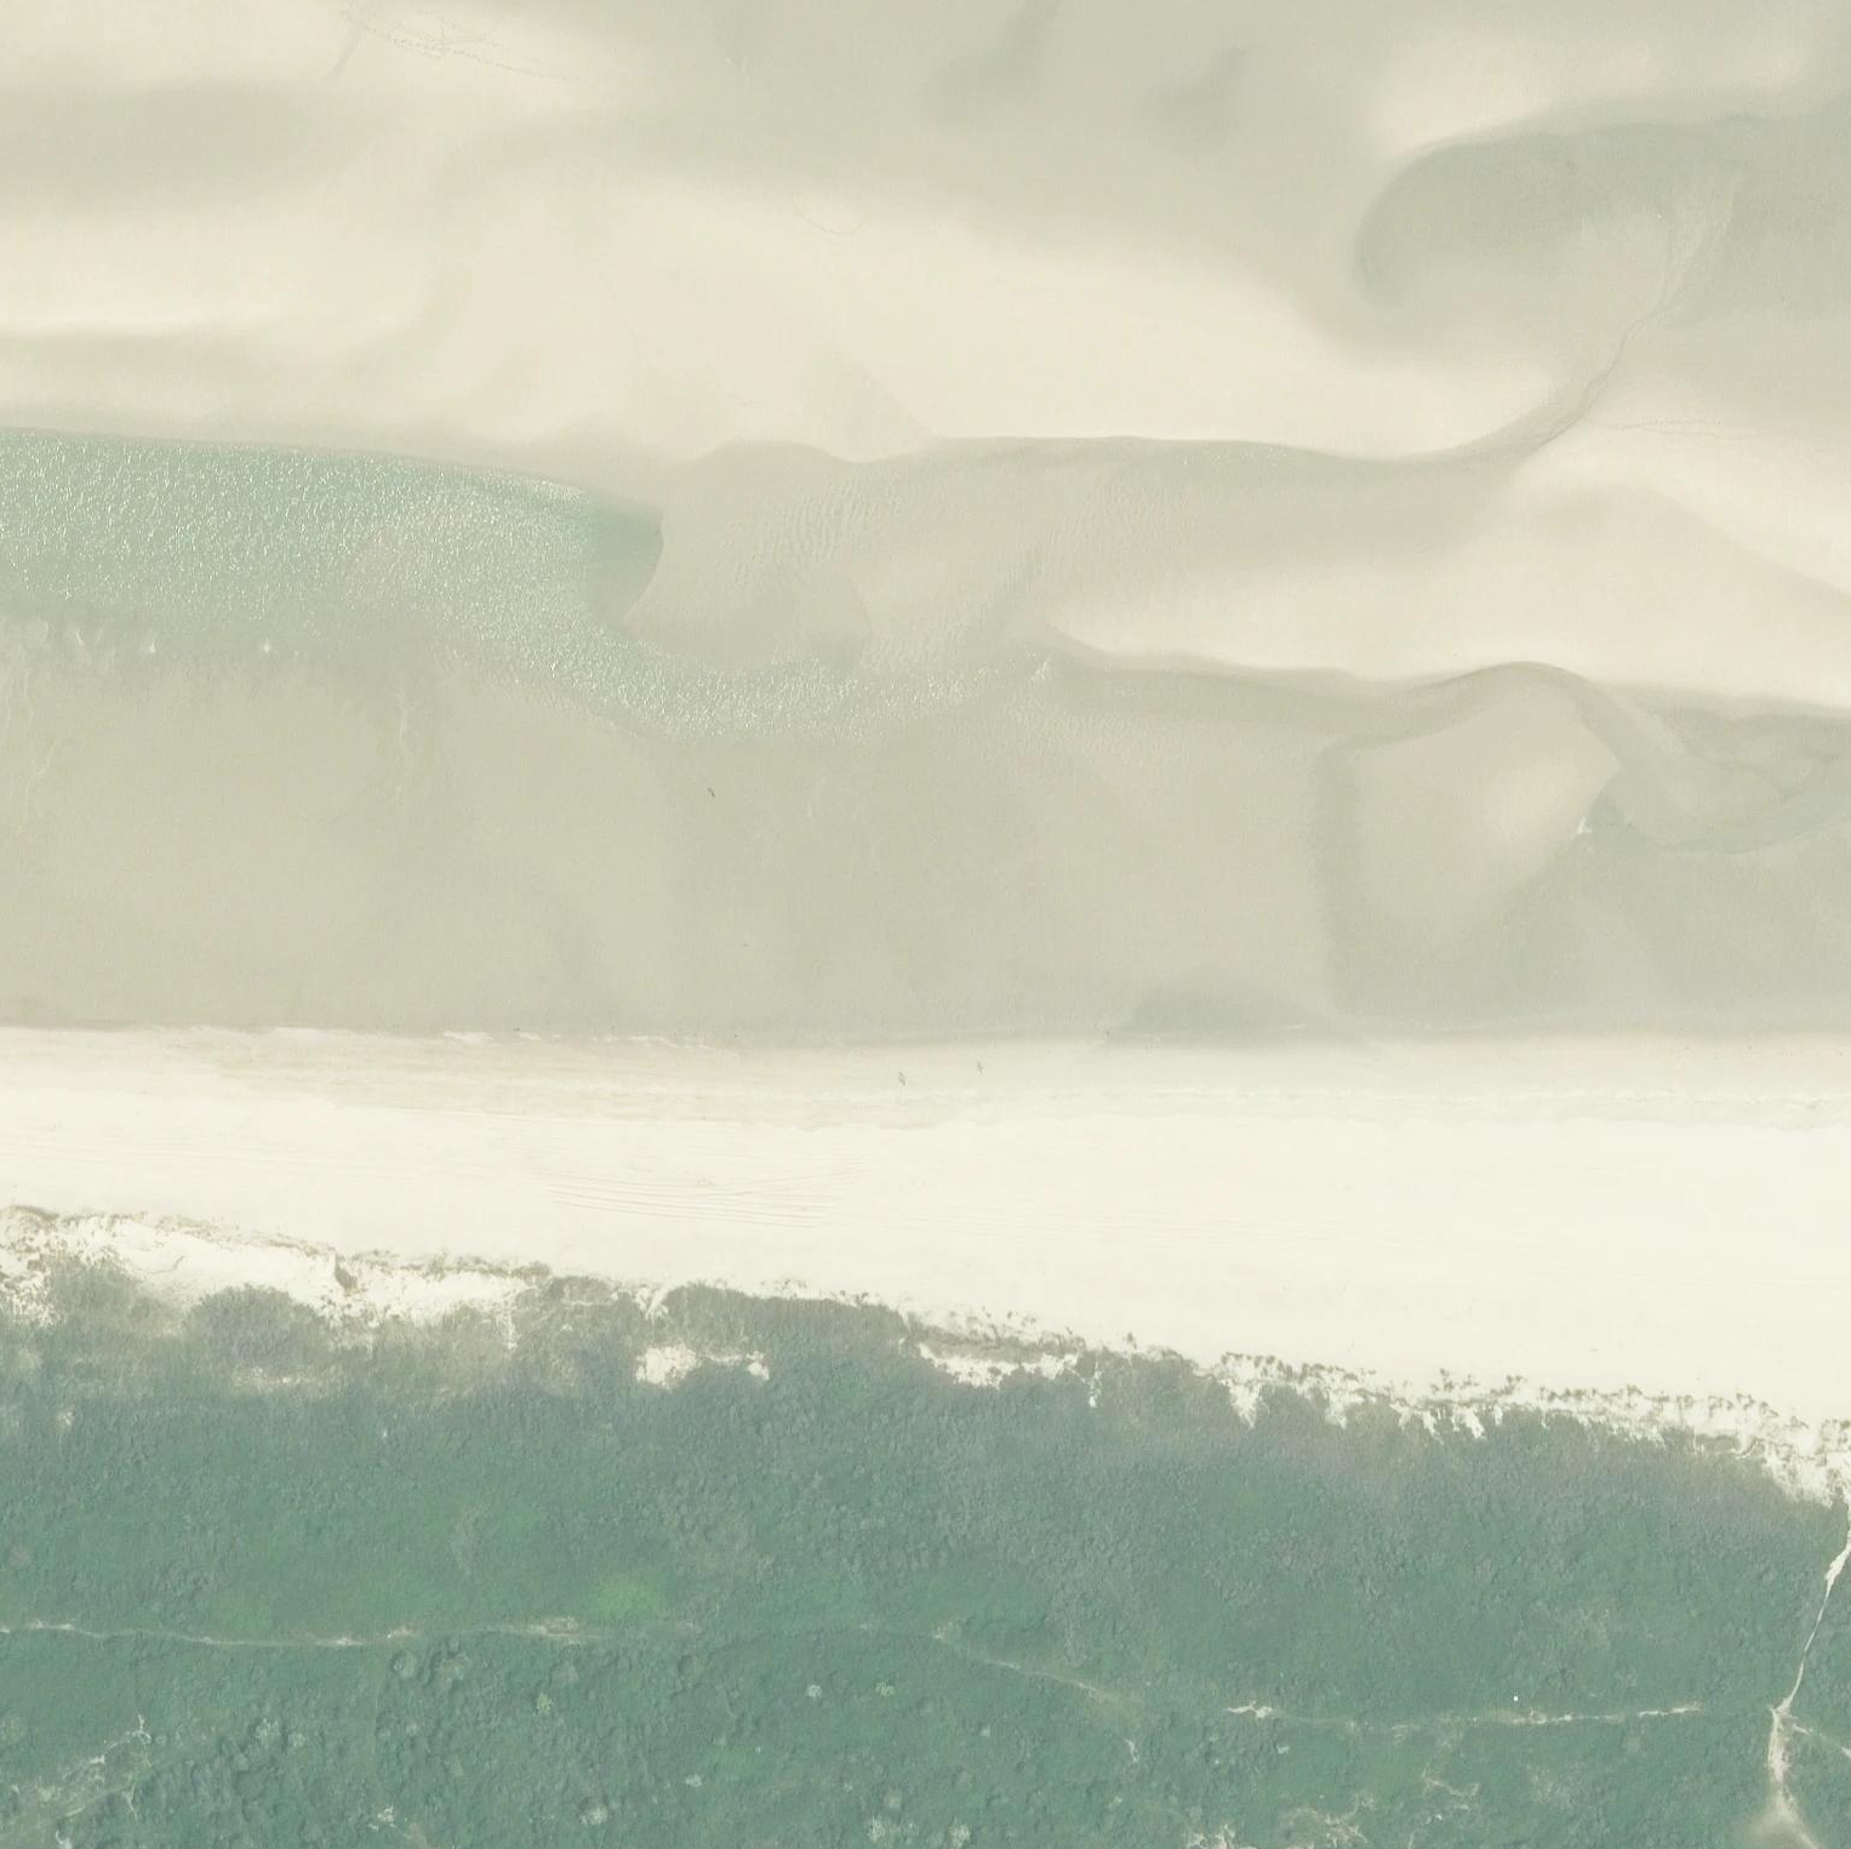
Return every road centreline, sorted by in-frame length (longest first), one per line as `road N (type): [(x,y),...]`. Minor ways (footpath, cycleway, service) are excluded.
road 1 (track): [(1823,1848),(1784,1793),(1779,1751),(1803,1656),(1850,1544)]

